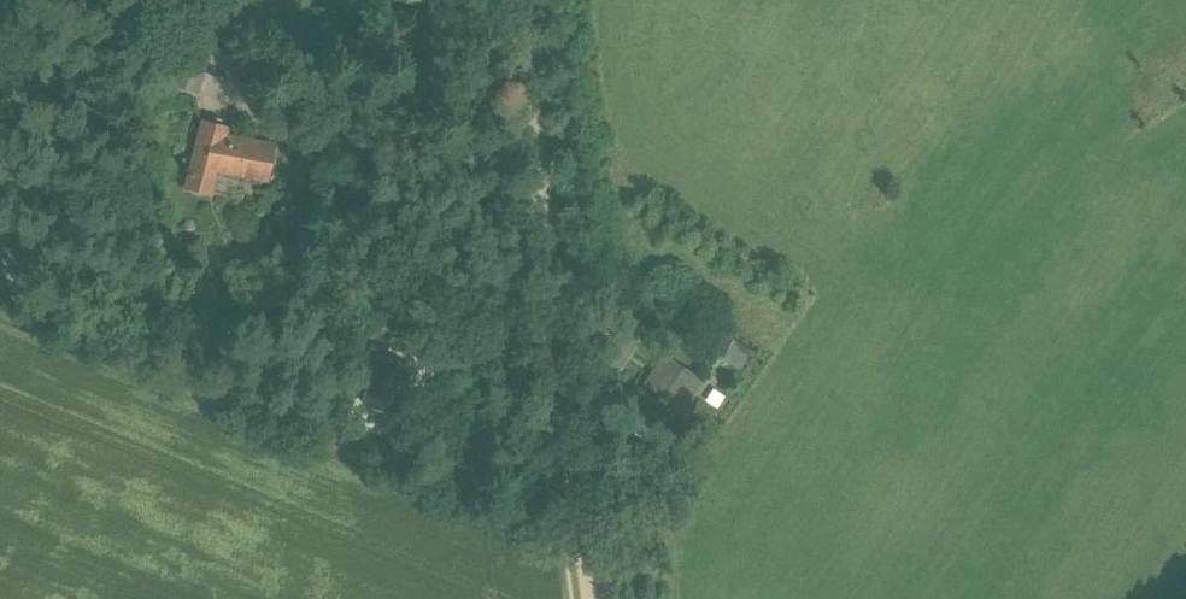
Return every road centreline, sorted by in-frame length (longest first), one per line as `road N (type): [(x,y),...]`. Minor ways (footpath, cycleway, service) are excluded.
road 1 (track): [(591,598),(521,0)]

